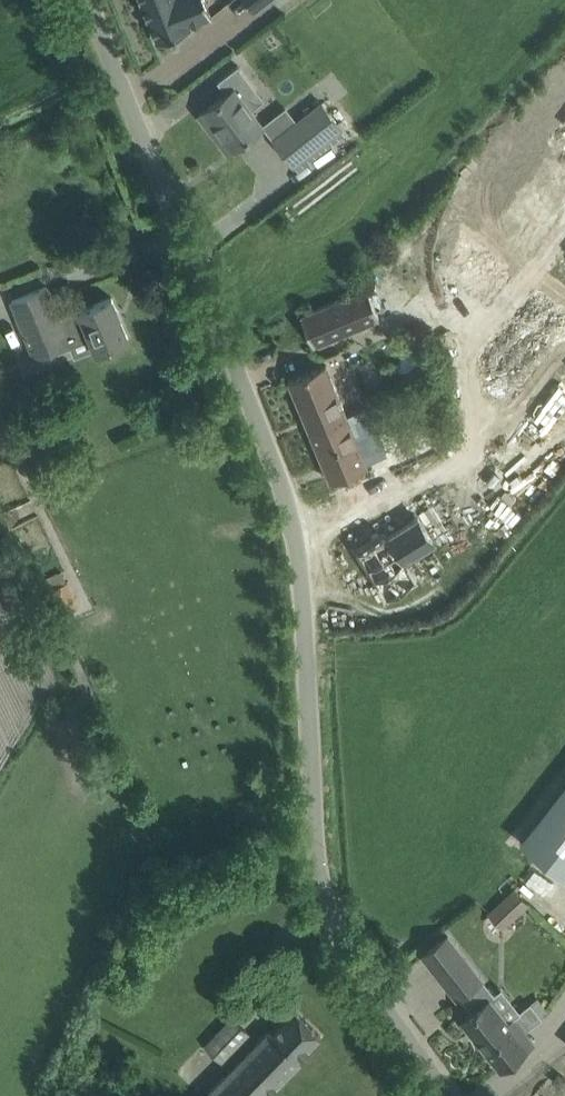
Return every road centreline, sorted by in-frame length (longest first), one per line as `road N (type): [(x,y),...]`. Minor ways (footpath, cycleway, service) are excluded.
road 1 (unclassified): [(447,1095),(334,943),(322,904),(297,627),(279,533),(70,0)]

